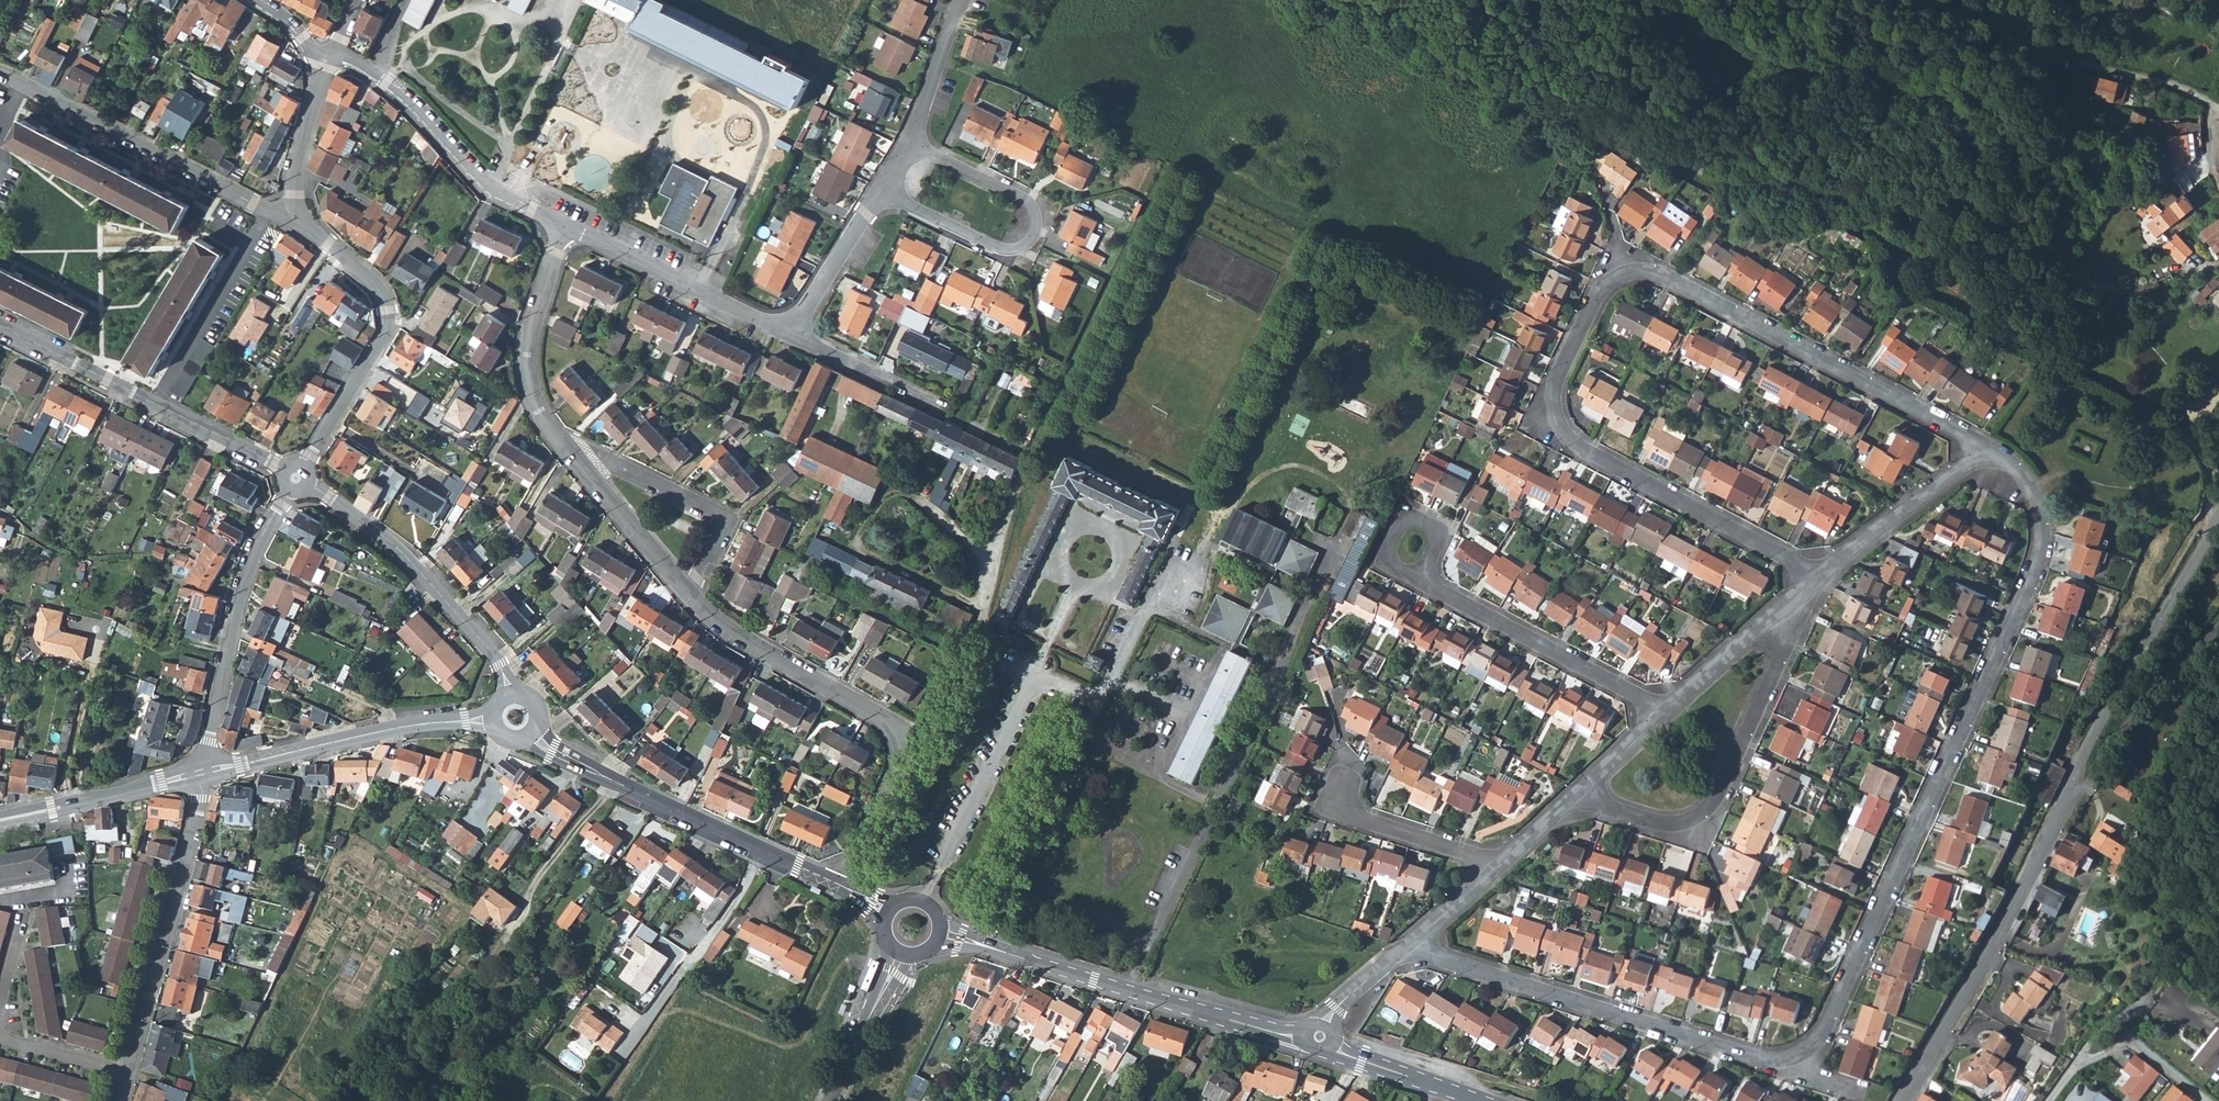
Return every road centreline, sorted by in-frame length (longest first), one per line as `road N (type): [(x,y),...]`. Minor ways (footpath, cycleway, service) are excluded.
road 1 (residential): [(1813,583),(1564,434),(1553,395),(1559,369),(1606,288),(1631,275),(1671,282),(1990,452)]
road 2 (residential): [(1777,1062),(1798,1058),(1826,1029),(2037,563),(2037,504),(2025,481),(1990,452)]
road 3 (residential): [(843,884),(899,767),(899,745),(880,716),(732,635),(690,591)]
road 4 (residential): [(1408,950),(1777,1062)]
road 5 (tertiary): [(1307,1032),(1280,1032),(937,931)]
road 6 (residential): [(1579,796),(1673,825),(1713,806),(1789,635),(1788,607)]
road 7 (residential): [(2071,794),(1904,1100)]
road 8 (tertiary): [(843,884),(564,756),(534,733)]
road 9 (residential): [(881,193),(1001,254),(1029,243),(1034,212),(1023,201),(910,148)]
road 10 (residential): [(297,478),(382,340),(388,317),(377,289),(297,215)]
road 11 (residential): [(2071,794),(2092,742),(2218,515)]
road 12 (residential): [(509,698),(485,642),(390,540),(297,478)]
road 13 (residential): [(203,772),(127,1074)]
road 14 (residential): [(203,772),(242,597),(297,478)]
road 15 (residential): [(268,212),(0,72)]
road 16 (residential): [(566,226),(491,188),(360,62),(330,56)]
road 17 (tertiary): [(492,721),(424,723),(203,772)]
road 18 (residential): [(1660,714),(1428,588)]
road 19 (residential): [(566,226),(791,335)]
road 20 (residential): [(690,591),(721,526),(714,511),(595,456),(570,453)]
road 21 (residential): [(570,453),(540,413),(529,362),(566,226)]
road 22 (residential): [(1813,583),(1990,452)]
road 23 (residential): [(268,212),(155,401)]
road 24 (residential): [(2218,633),(2071,794)]
road 25 (residential): [(1496,869),(1346,813),(1342,780)]
road 26 (residential): [(690,591),(570,453)]
road 27 (residential): [(155,401),(0,324)]
road 28 (tertiary): [(1488,1100),(1342,1053),(1333,1041)]
road 29 (residential): [(791,335),(881,193)]
road 30 (residential): [(1660,714),(1788,607)]
road 31 (tertiary): [(898,950),(830,1100)]
road 32 (residential): [(297,215),(298,172),(330,56)]
road 33 (residential): [(1428,588),(1391,569),(1387,556),(1403,526),(1432,530),(1437,542),(1426,571)]
road 34 (residential): [(297,478),(155,401)]
road 35 (residential): [(791,335),(935,405)]
road 36 (residential): [(910,148),(965,0)]
road 37 (tertiary): [(203,772),(74,804)]
road 38 (residential): [(127,1074),(0,1036)]

